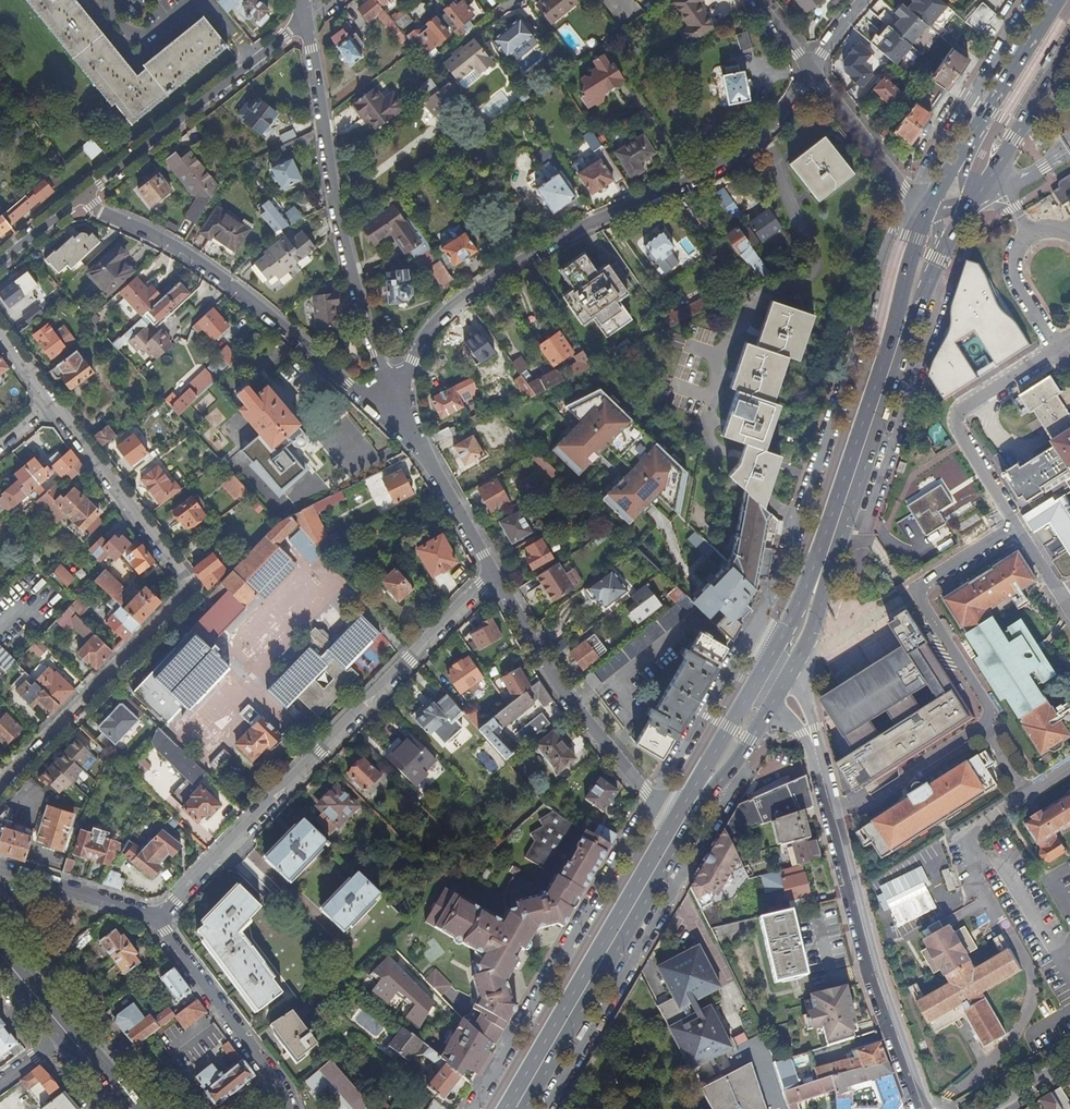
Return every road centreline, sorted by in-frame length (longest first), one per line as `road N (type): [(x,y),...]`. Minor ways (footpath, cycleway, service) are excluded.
road 1 (residential): [(402,420),(412,360),(440,315),(553,238),(736,153),(808,72)]
road 2 (primary): [(781,692),(809,639),(909,330),(971,205)]
road 3 (residential): [(49,403),(187,581),(0,786)]
road 4 (primary): [(923,214),(803,595),(758,681)]
road 5 (primary): [(527,1108),(714,789),(781,692)]
road 6 (residential): [(157,918),(494,575)]
road 7 (residential): [(781,692),(812,739),(922,1108)]
road 8 (residential): [(305,20),(353,271),(402,420)]
road 9 (residential): [(402,420),(207,266),(79,199)]
road 10 (primary): [(671,825),(504,1108)]
road 11 (residential): [(494,575),(564,692),(671,825)]
road 12 (residential): [(79,199),(305,20)]
road 13 (residential): [(290,1108),(157,918)]
road 14 (primary): [(971,205),(1069,47)]
road 15 (residential): [(923,214),(808,72)]
road 16 (residential): [(402,420),(494,575)]
road 17 (primary): [(758,681),(671,825)]
road 18 (residential): [(157,918),(0,867)]
road 19 (primary): [(1057,0),(980,120)]

